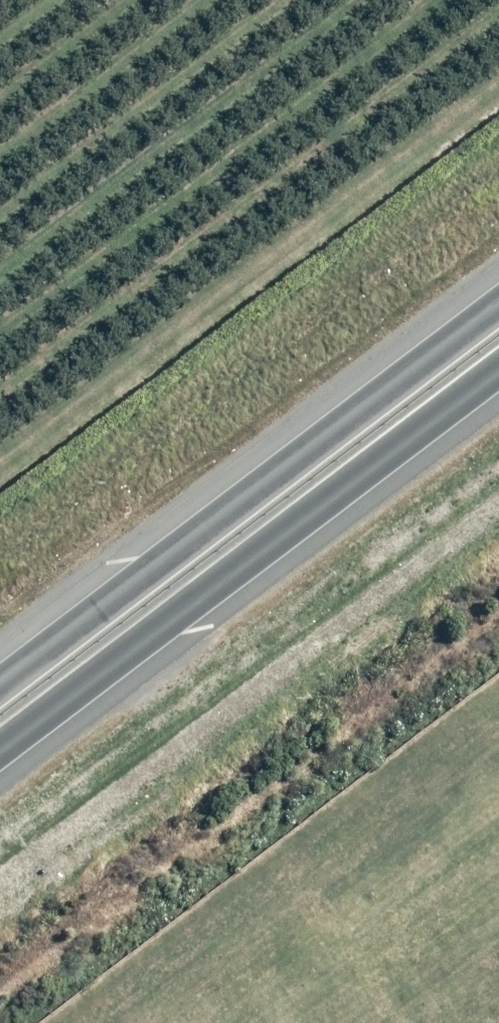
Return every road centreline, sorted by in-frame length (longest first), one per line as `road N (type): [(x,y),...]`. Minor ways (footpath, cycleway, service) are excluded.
road 1 (trunk): [(0,680),(498,300)]
road 2 (trunk): [(498,372),(0,750)]

